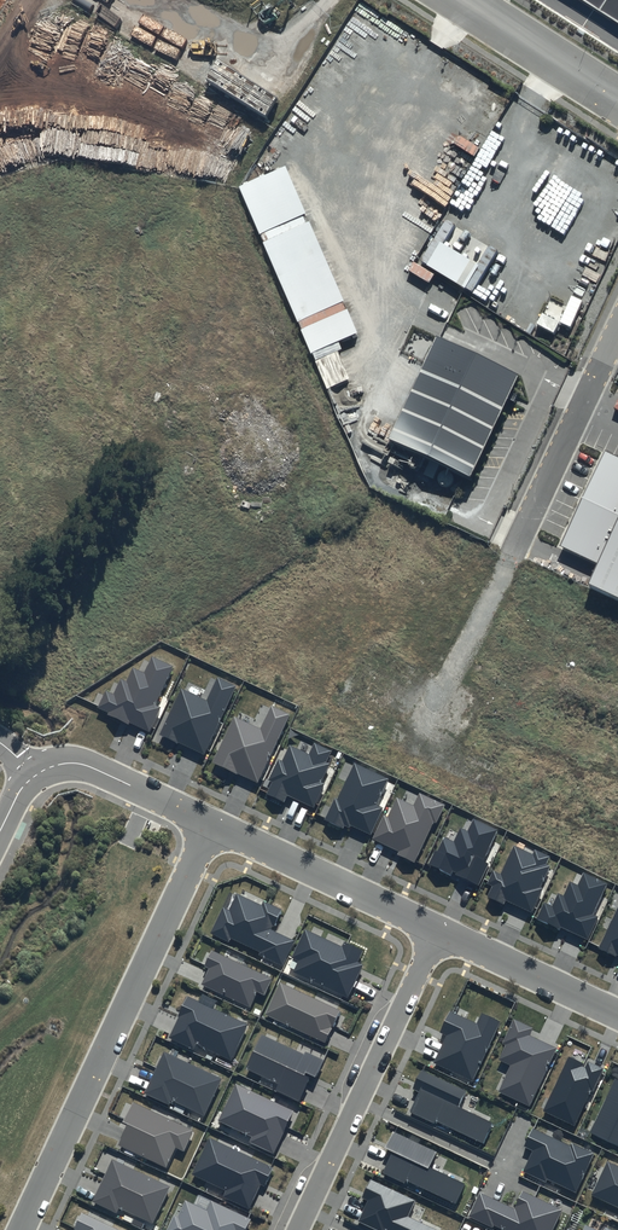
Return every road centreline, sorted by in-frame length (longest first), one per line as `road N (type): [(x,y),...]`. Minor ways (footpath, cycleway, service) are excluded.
road 1 (residential): [(209,825),(21,1229)]
road 2 (residential): [(437,932),(297,1229)]
road 3 (residential): [(209,825),(437,932)]
road 4 (unclassified): [(515,552),(617,329)]
road 5 (residential): [(437,932),(617,1017)]
road 6 (residential): [(36,774),(85,765),(209,825)]
road 7 (unclassified): [(617,101),(462,0)]

